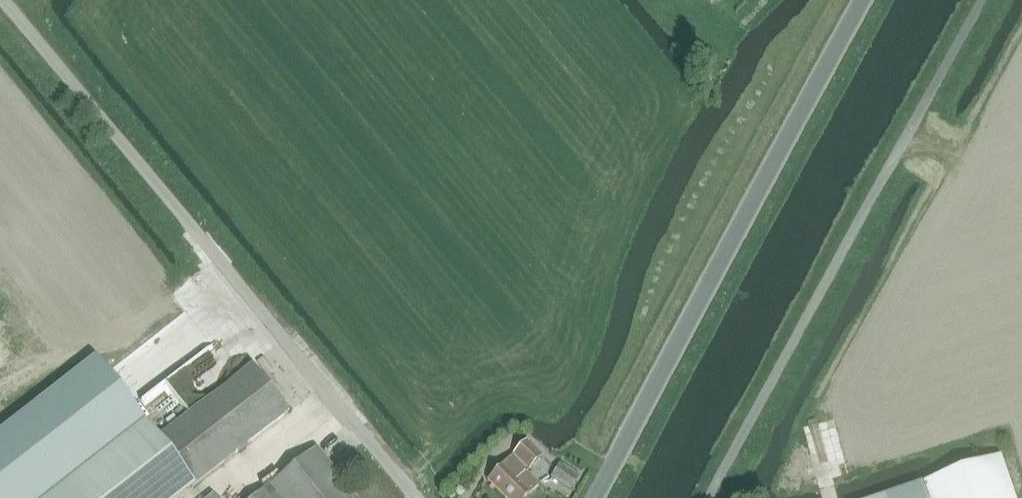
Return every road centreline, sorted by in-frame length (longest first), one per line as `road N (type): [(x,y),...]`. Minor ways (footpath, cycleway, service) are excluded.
road 1 (unclassified): [(413,497),(7,0)]
road 2 (unclassified): [(710,497),(984,0)]
road 3 (tertiary): [(591,497),(861,0)]

